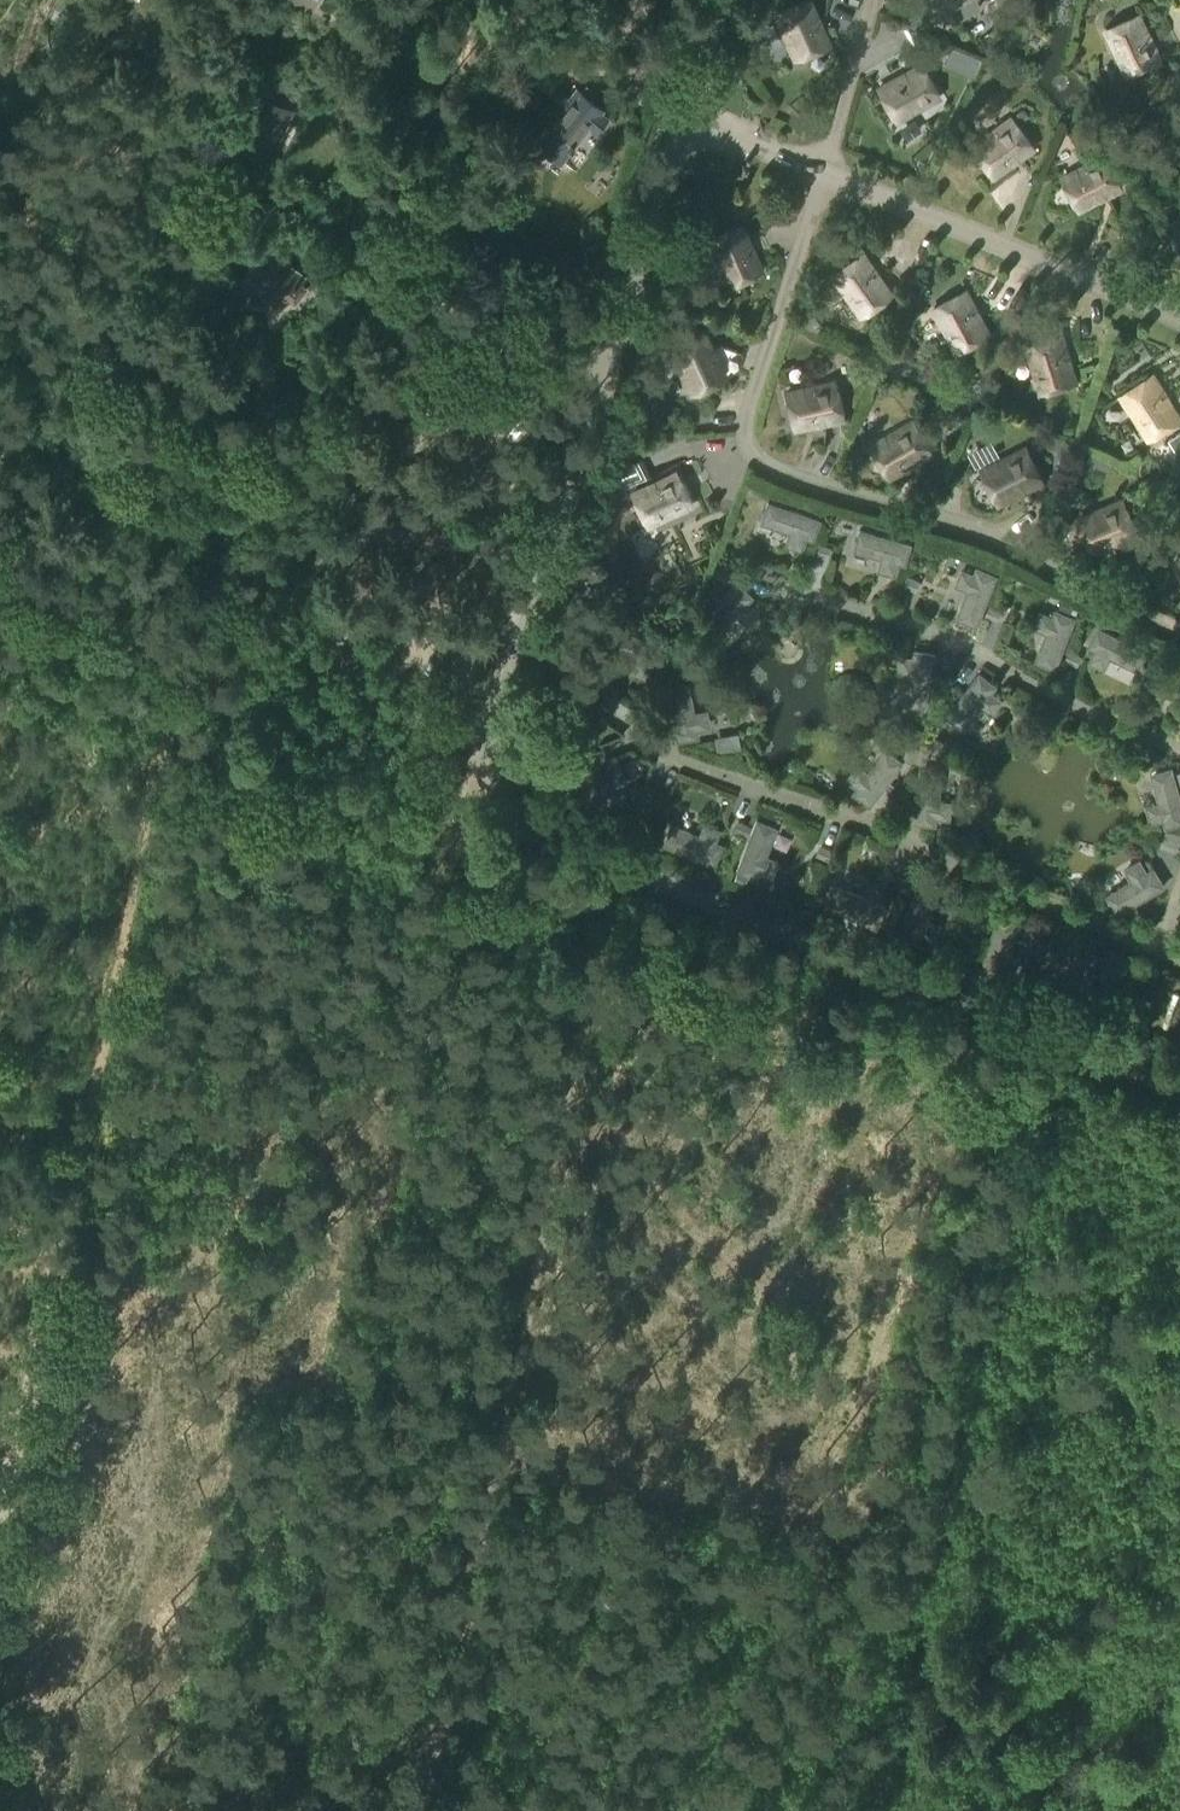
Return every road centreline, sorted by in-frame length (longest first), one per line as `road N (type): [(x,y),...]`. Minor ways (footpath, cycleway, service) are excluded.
road 1 (track): [(183,682),(167,714),(137,865),(0,1583)]
road 2 (track): [(616,910),(593,983),(432,1810)]
road 3 (track): [(1009,1069),(1012,1201),(937,1531),(886,1810)]
road 4 (track): [(183,682),(215,695),(250,694),(310,559),(343,537),(371,532),(550,561)]
road 5 (track): [(497,1464),(816,1532),(937,1531)]
road 6 (track): [(618,339),(229,180)]
road 7 (track): [(0,600),(139,654),(183,682)]
road 8 (track): [(700,70),(530,0)]

